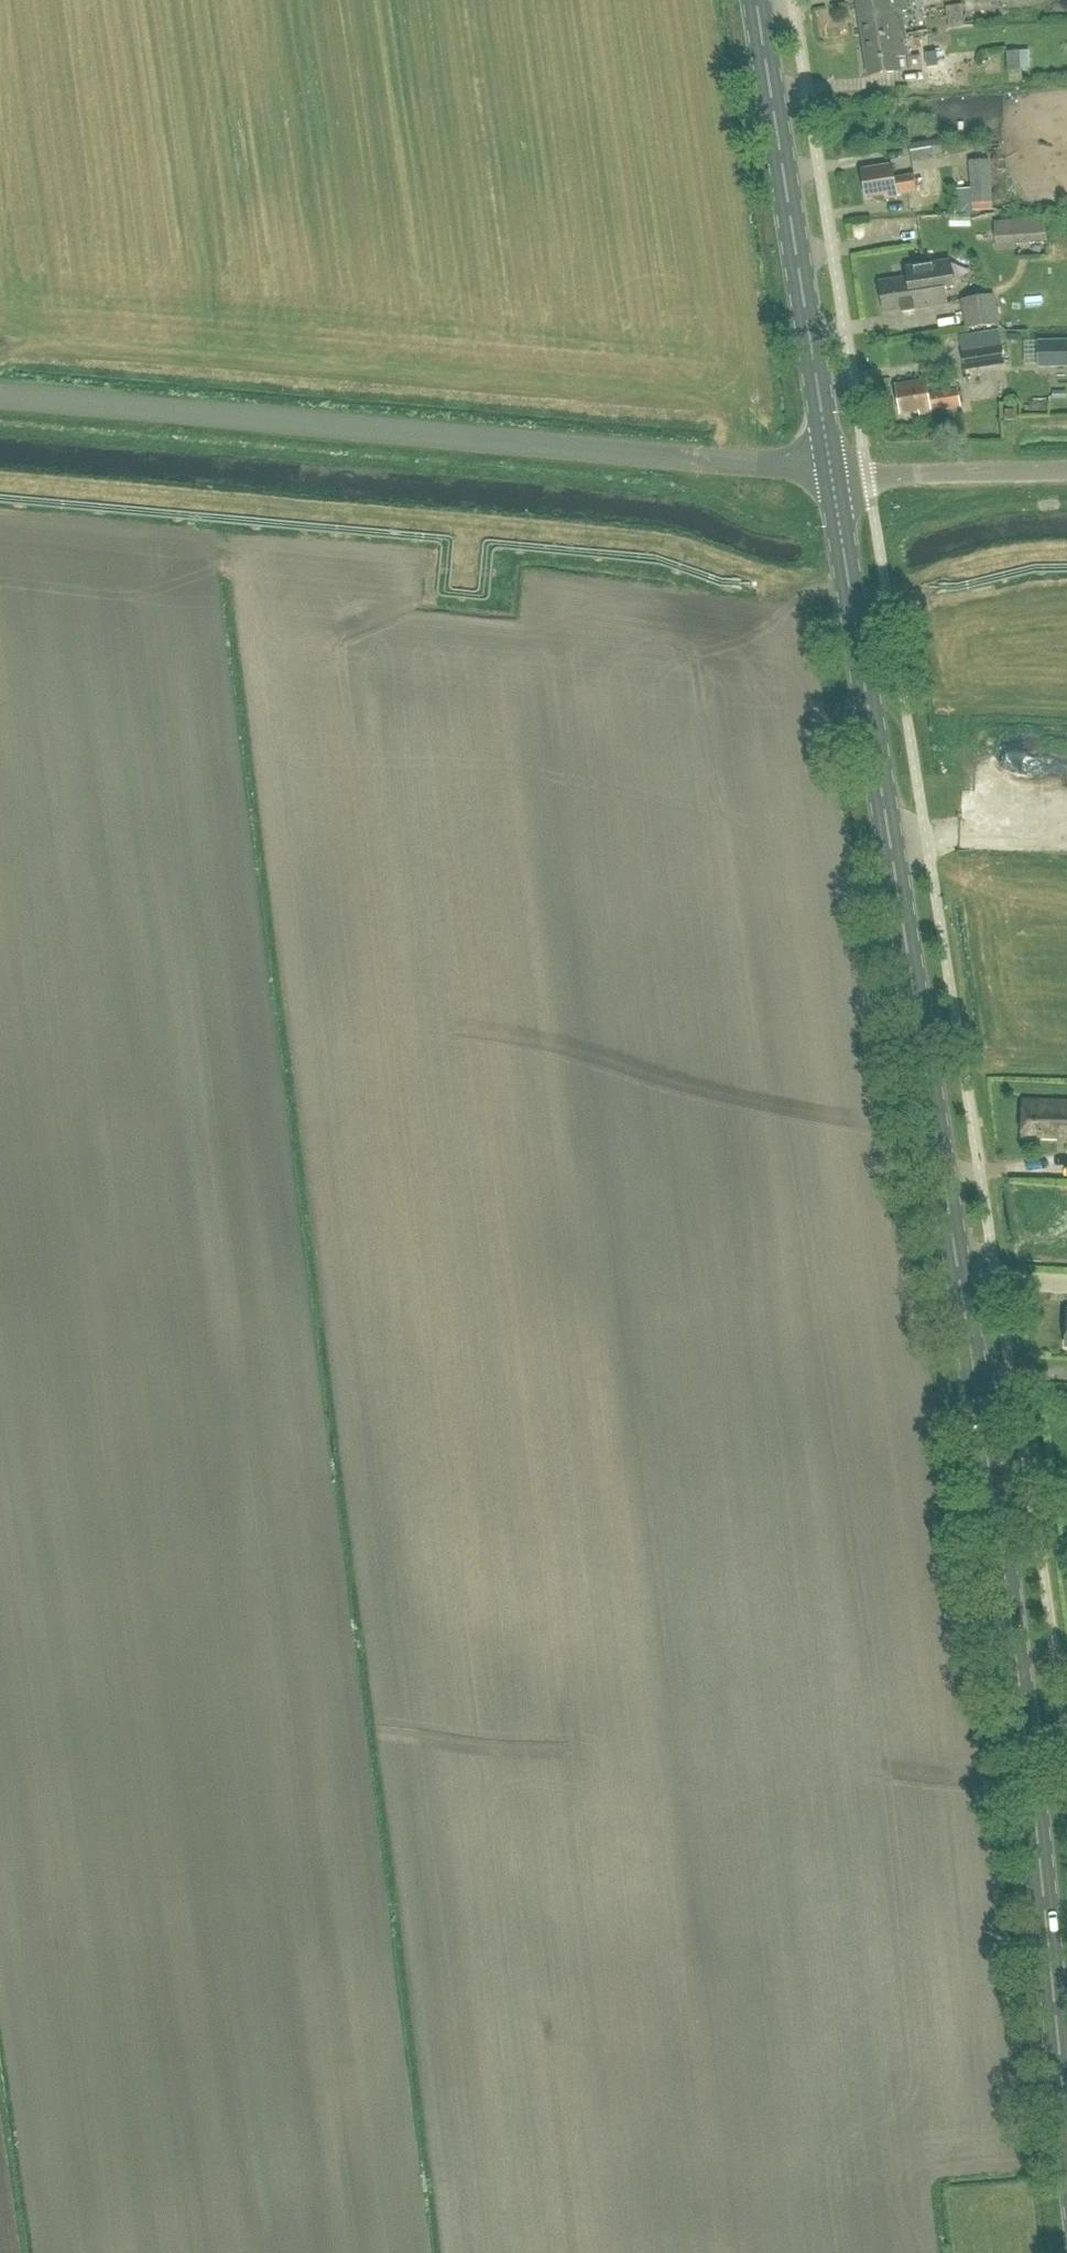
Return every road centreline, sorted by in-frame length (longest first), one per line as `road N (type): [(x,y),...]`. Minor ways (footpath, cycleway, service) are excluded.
road 1 (secondary): [(1066,2122),(995,1506),(832,474)]
road 2 (tertiary): [(832,474),(0,398)]
road 3 (secondary): [(832,474),(757,0)]
road 4 (unclassified): [(1066,470),(832,474)]

